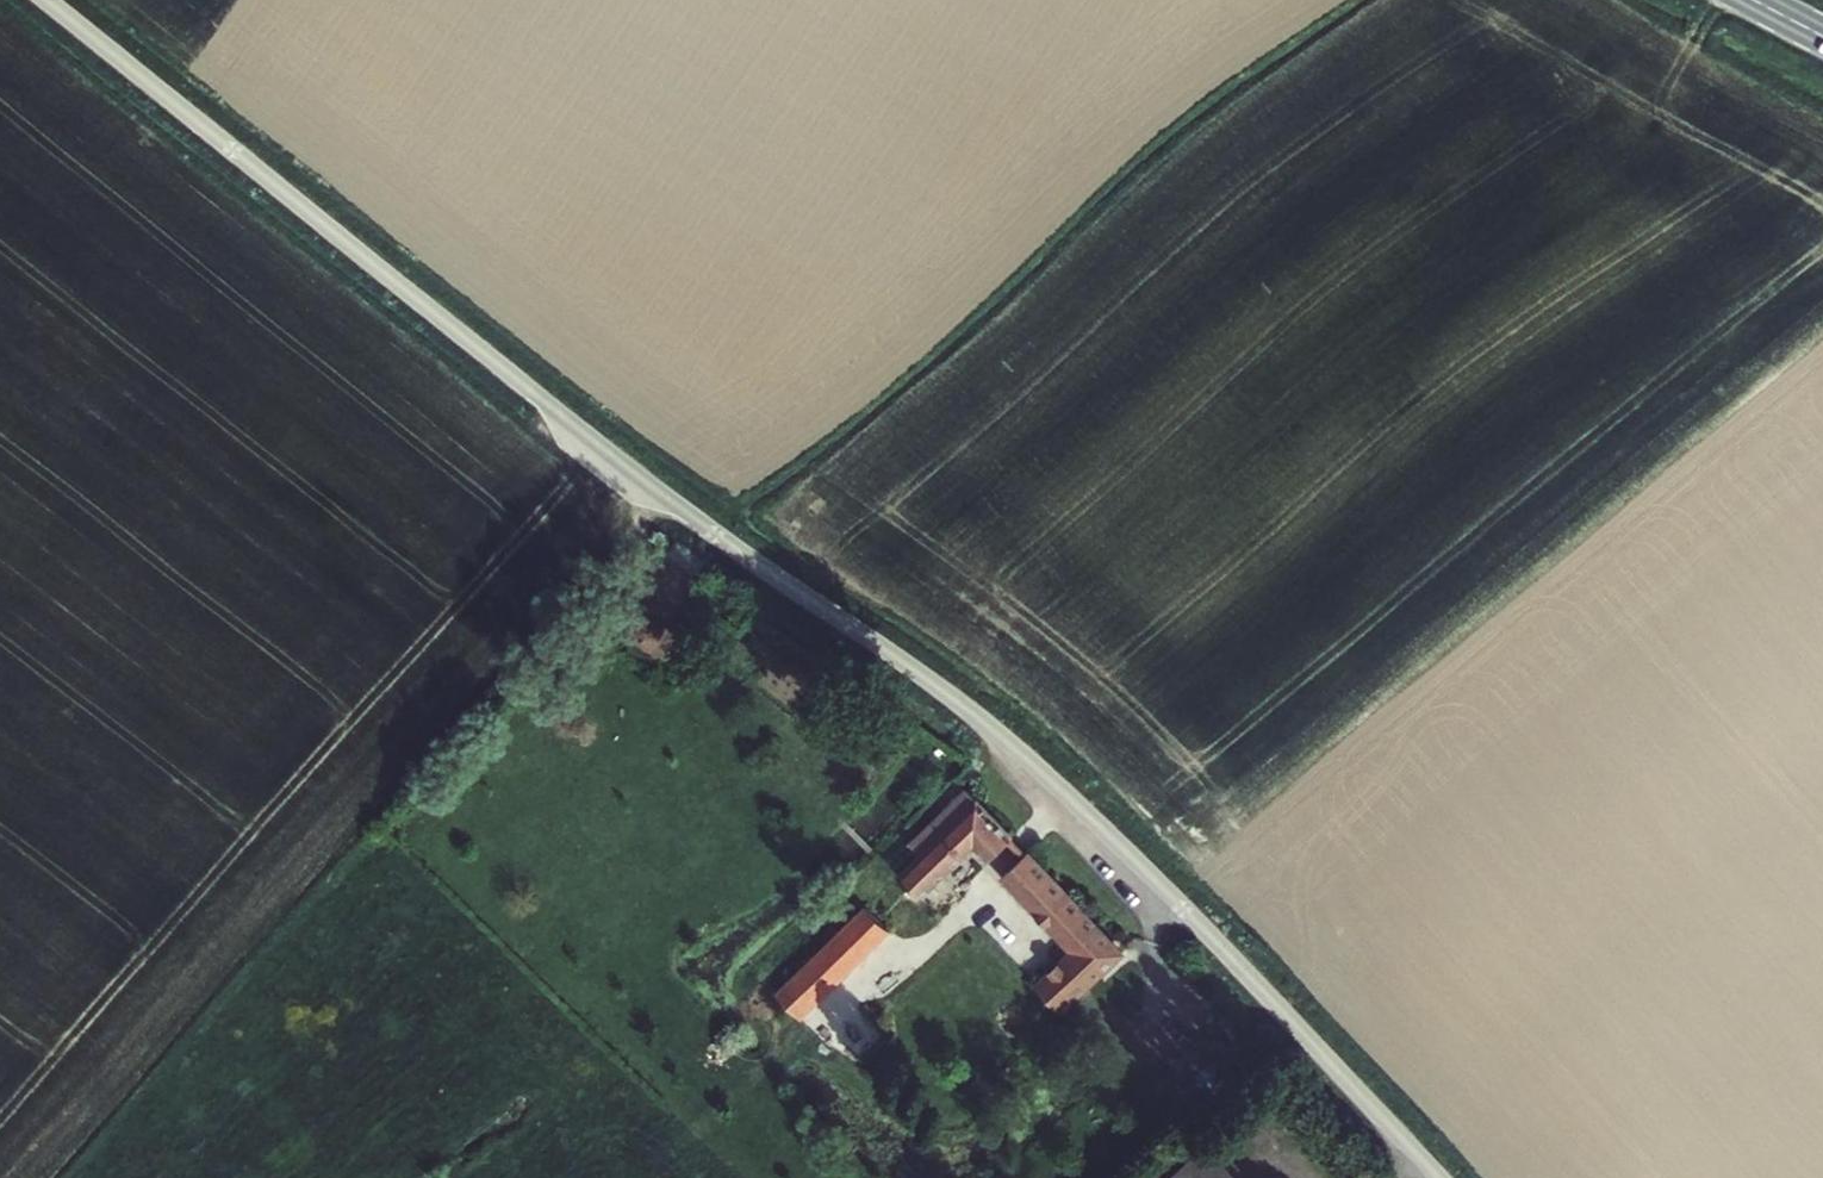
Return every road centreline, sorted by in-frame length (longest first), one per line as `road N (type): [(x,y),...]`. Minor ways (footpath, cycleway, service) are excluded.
road 1 (unclassified): [(1435,1177),(1229,959),(1019,754),(630,473),(47,0)]

